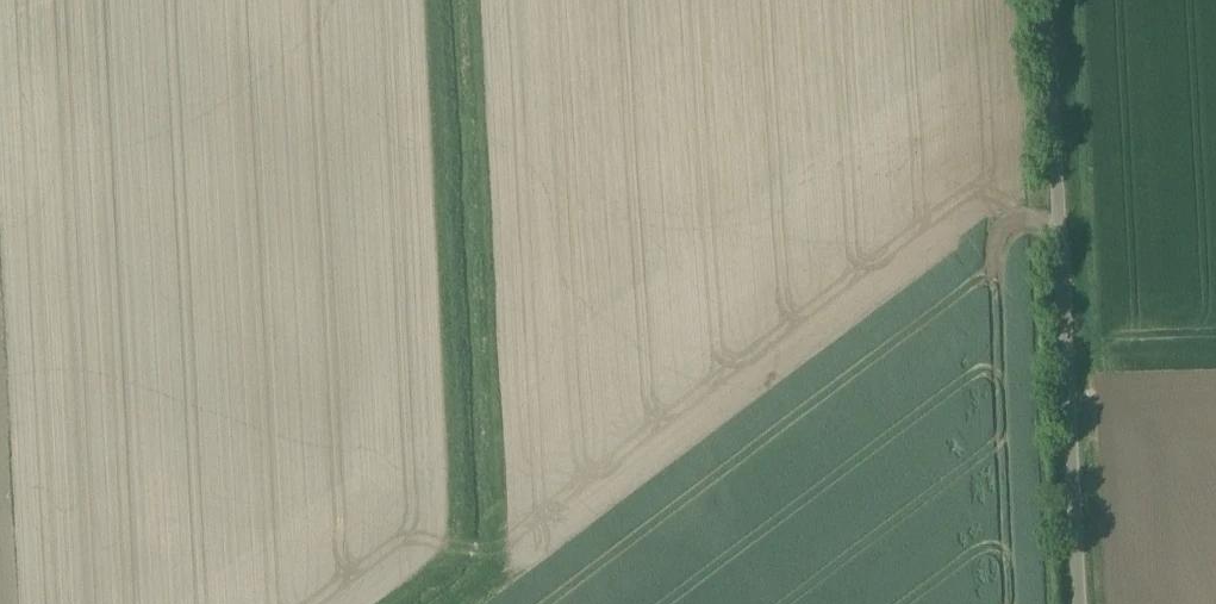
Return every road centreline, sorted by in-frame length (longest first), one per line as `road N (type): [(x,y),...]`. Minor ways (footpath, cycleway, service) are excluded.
road 1 (unclassified): [(1046,0),(1079,603)]

